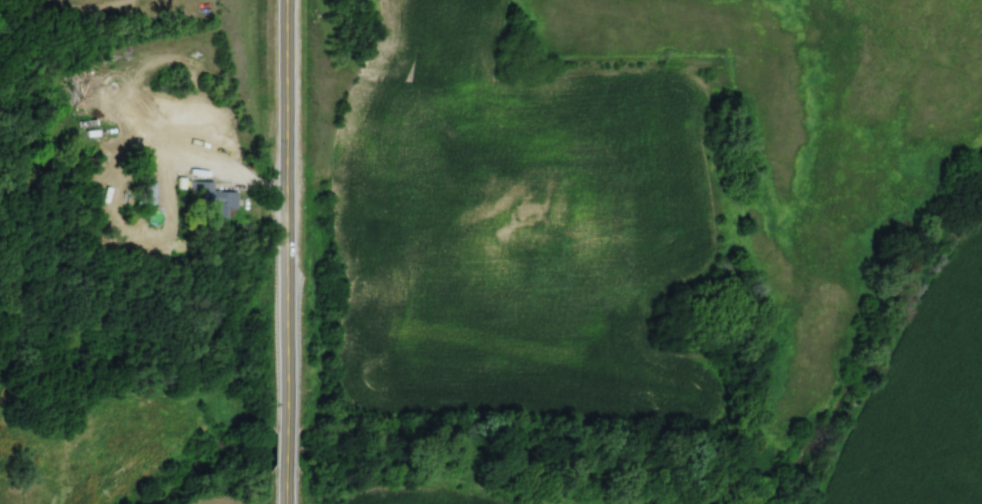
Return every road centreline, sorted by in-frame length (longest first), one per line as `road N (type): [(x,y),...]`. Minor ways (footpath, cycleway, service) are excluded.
road 1 (secondary): [(287,423),(288,0)]

